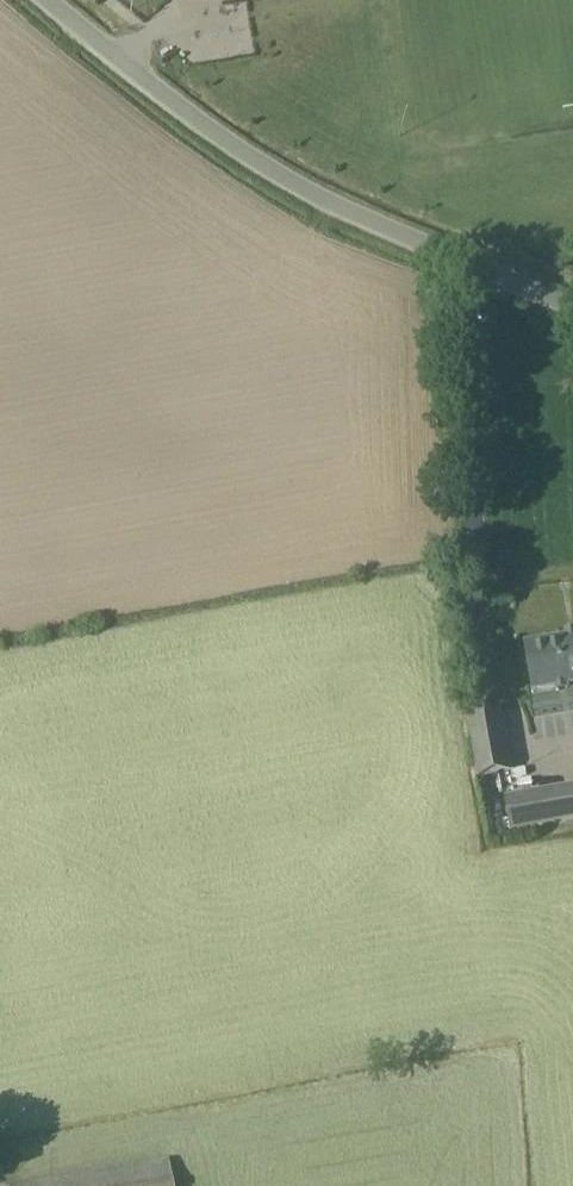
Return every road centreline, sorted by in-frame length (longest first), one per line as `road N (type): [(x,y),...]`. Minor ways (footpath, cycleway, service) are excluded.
road 1 (unclassified): [(572,307),(302,191),(231,145),(49,0)]

